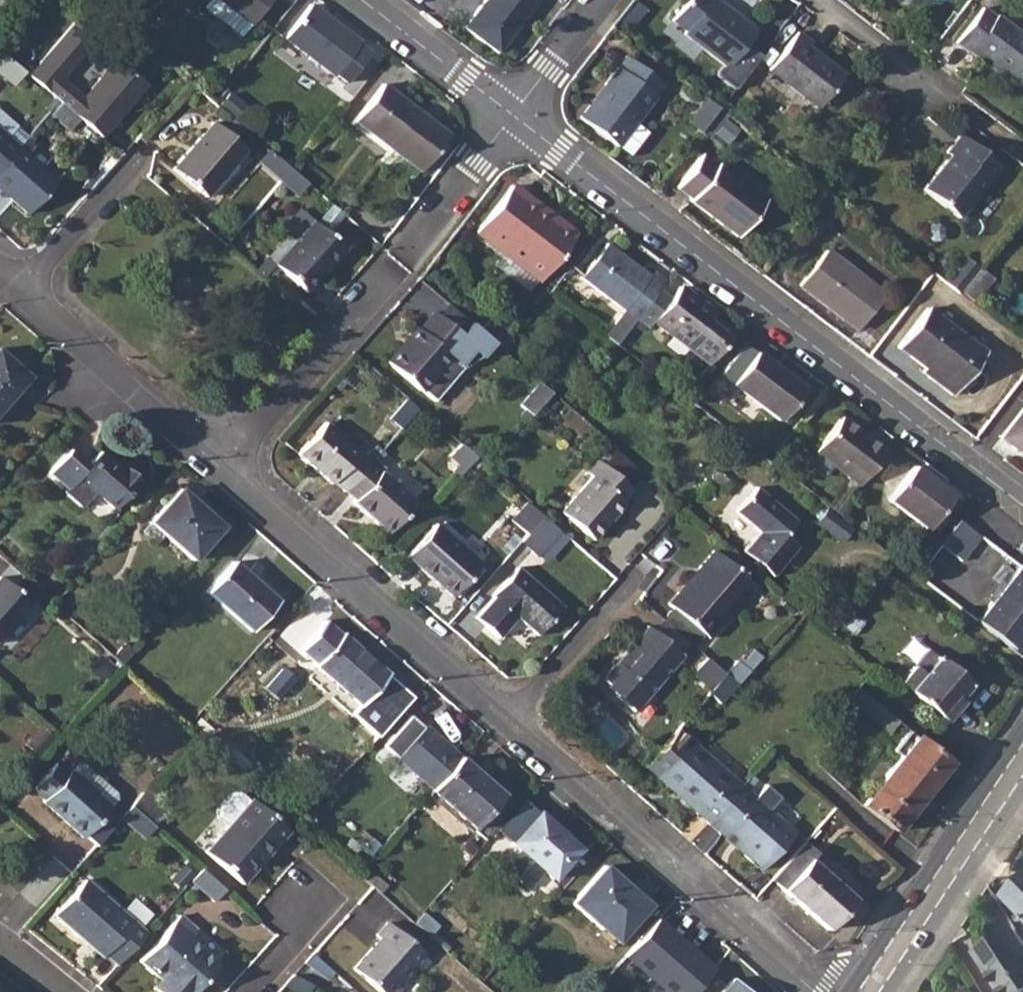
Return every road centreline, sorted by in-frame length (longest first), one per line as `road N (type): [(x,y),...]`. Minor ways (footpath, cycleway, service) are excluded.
road 1 (residential): [(1022,504),(512,119)]
road 2 (residential): [(218,466),(512,119)]
road 3 (residential): [(509,729),(817,991)]
road 4 (residential): [(218,466),(509,729)]
road 5 (residential): [(0,273),(218,466)]
road 6 (tertiary): [(869,991),(1022,764)]
road 7 (residential): [(512,119),(356,0)]
road 8 (residential): [(635,582),(509,729)]
road 9 (residential): [(602,0),(512,119)]
road 10 (residential): [(812,0),(919,81)]

